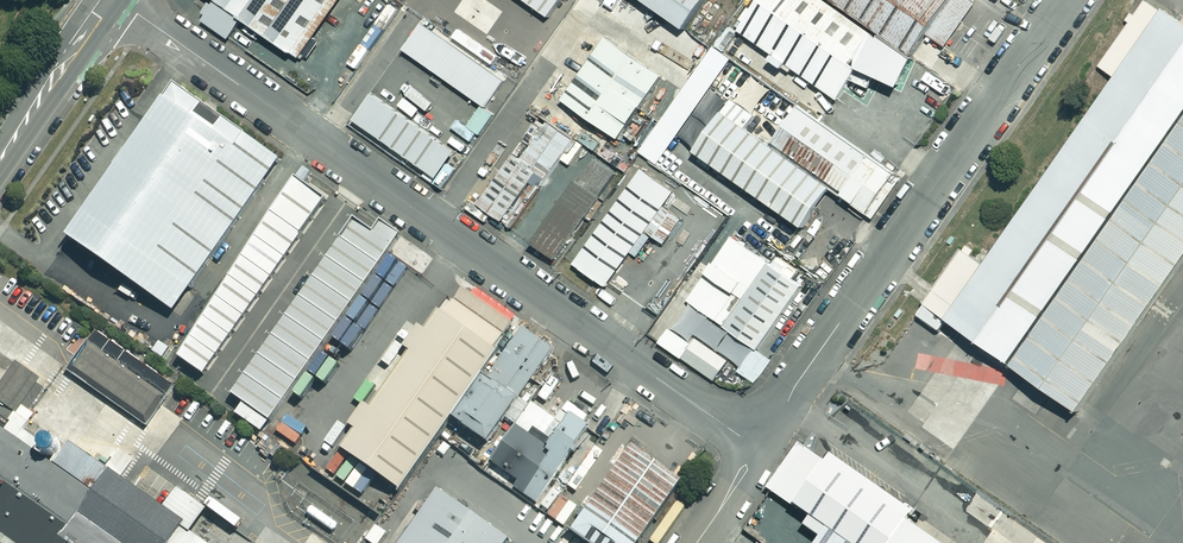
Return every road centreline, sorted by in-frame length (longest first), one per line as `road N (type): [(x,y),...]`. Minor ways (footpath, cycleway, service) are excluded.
road 1 (residential): [(117,0),(757,449)]
road 2 (residential): [(1070,0),(757,449)]
road 3 (tertiary): [(117,0),(0,167)]

